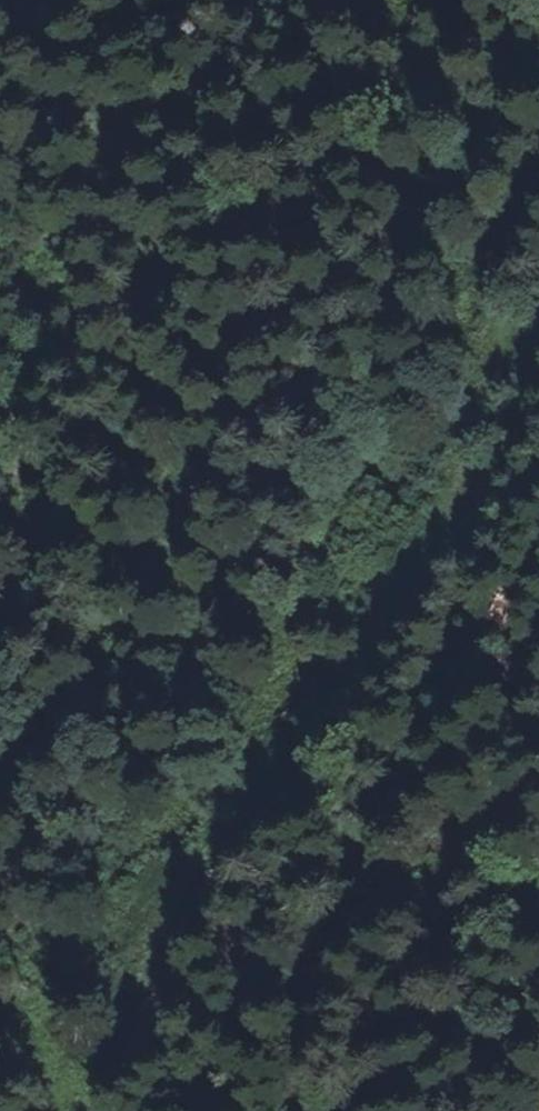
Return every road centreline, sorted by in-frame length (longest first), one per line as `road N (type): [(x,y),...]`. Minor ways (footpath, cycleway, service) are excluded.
road 1 (track): [(538,383),(488,500),(439,672),(335,927),(299,1110)]
road 2 (track): [(108,1110),(179,921),(389,644),(435,560),(488,500)]
road 3 (track): [(435,560),(469,490),(503,303),(538,182)]

